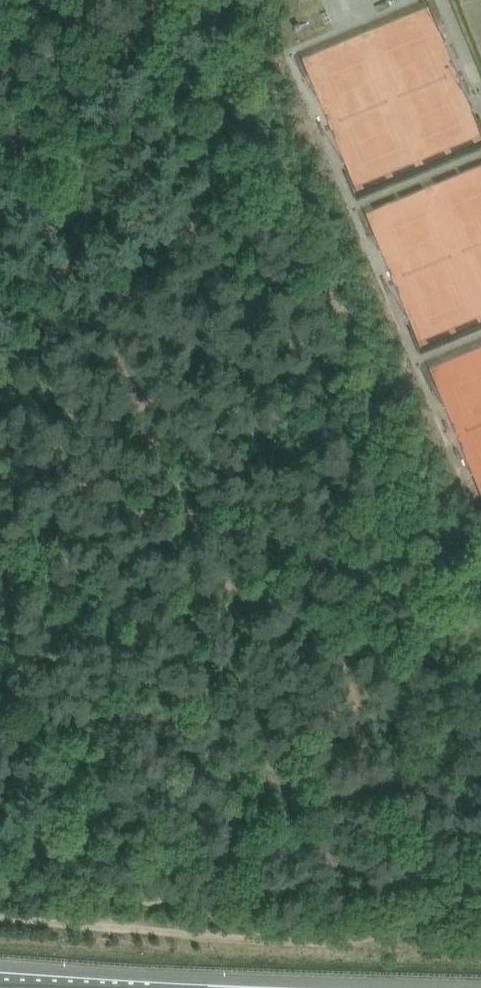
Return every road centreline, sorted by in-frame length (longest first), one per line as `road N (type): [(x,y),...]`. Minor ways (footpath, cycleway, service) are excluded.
road 1 (track): [(0,868),(140,910),(323,808),(359,777),(480,772)]

